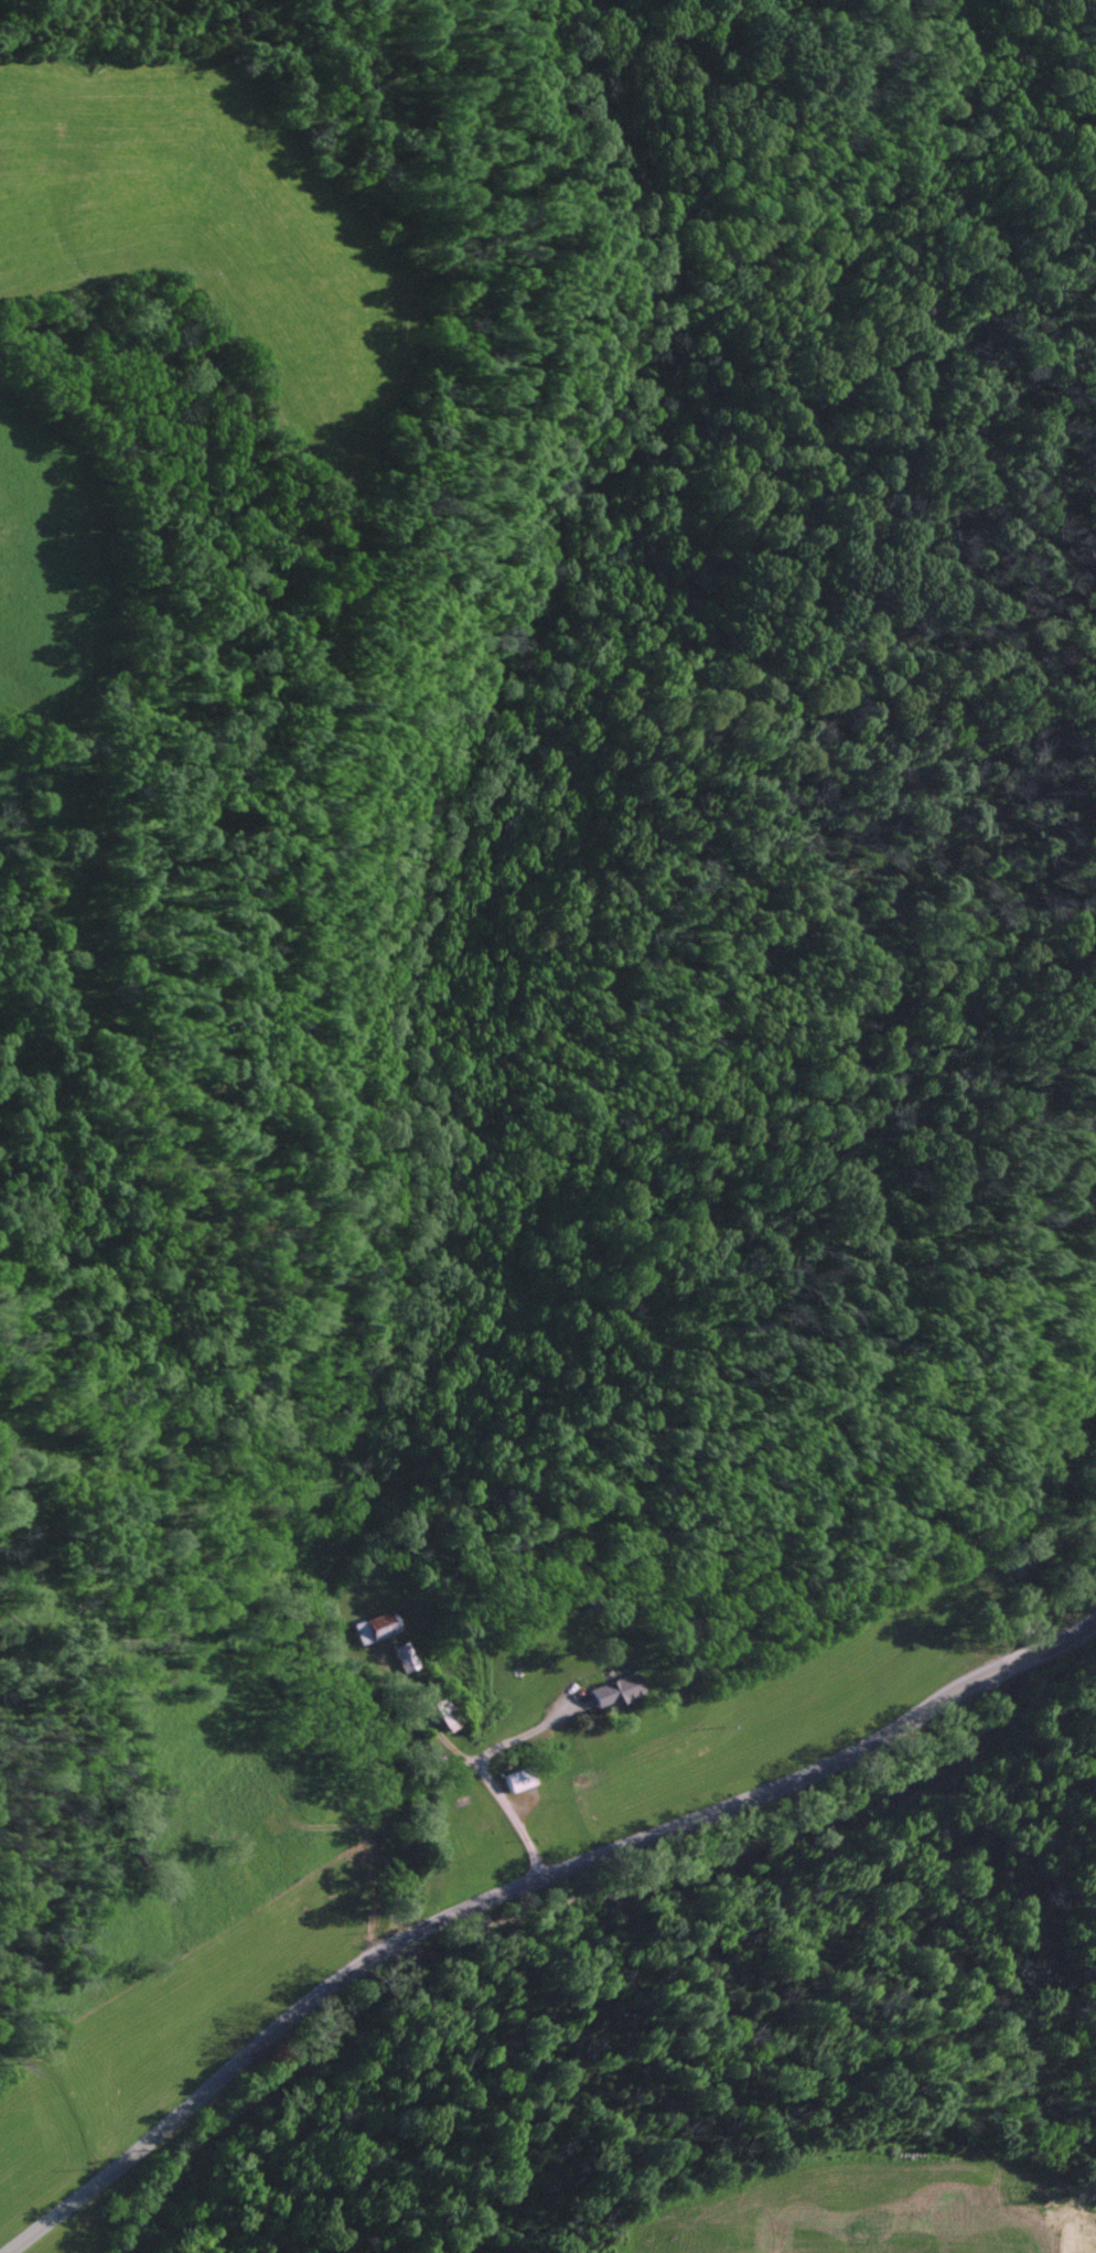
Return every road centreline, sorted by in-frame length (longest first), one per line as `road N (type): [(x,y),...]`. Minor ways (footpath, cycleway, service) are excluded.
road 1 (secondary): [(16,2252),(161,2141),(276,2031),(384,1955),(888,1744),(985,1685),(1077,1644),(1095,1619)]
road 2 (residential): [(544,1884),(501,1810),(377,1662)]

